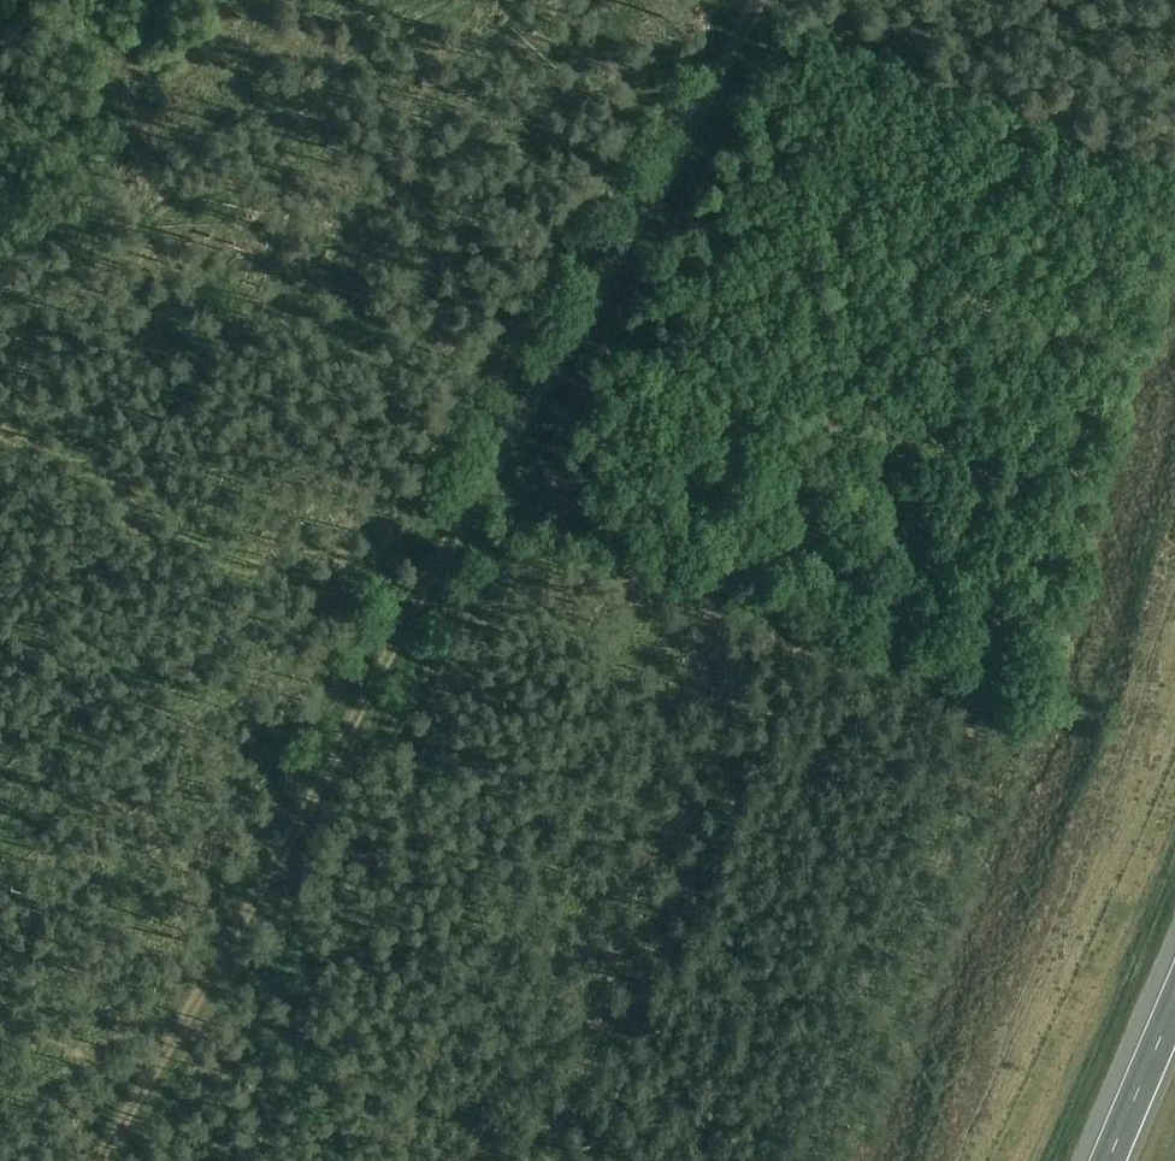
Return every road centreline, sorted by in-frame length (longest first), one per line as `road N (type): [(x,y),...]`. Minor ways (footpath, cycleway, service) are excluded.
road 1 (track): [(757,0),(615,232),(192,996),(86,1160)]
road 2 (motorway): [(1174,1006),(1109,1160)]

